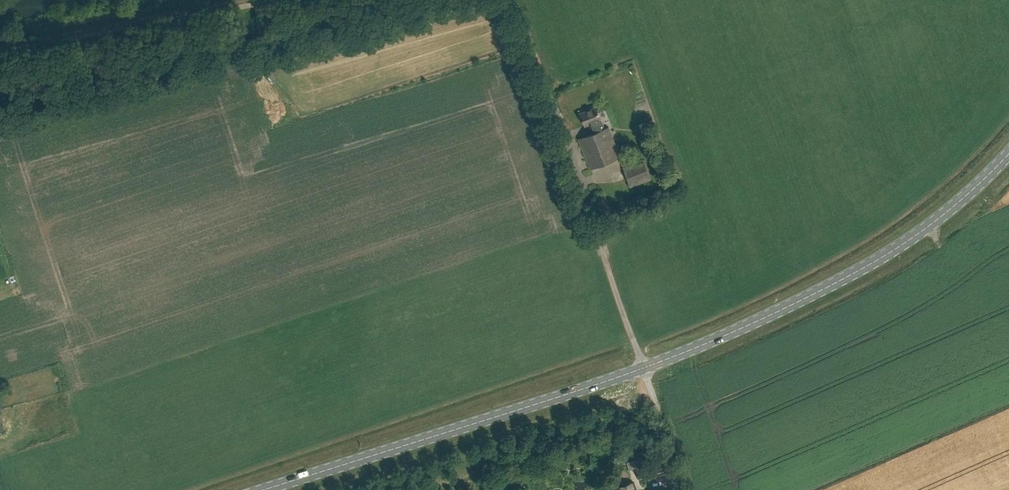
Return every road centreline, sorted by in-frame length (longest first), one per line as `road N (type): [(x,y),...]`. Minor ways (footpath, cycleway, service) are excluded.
road 1 (tertiary): [(644,368),(858,271),(941,216),(1008,153)]
road 2 (tertiary): [(262,489),(644,368)]
road 3 (unclassified): [(644,368),(511,0)]

